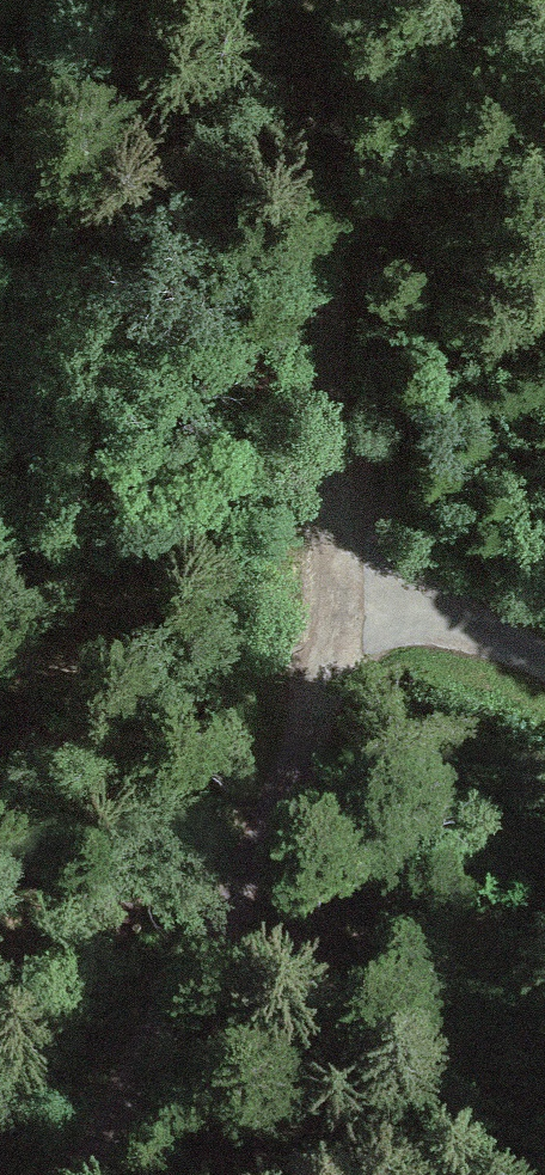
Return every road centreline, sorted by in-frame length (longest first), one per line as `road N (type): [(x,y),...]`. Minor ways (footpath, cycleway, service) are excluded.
road 1 (track): [(331,421),(346,521),(96,1174)]
road 2 (track): [(328,0),(331,421)]
road 3 (track): [(346,521),(387,576),(544,667)]

